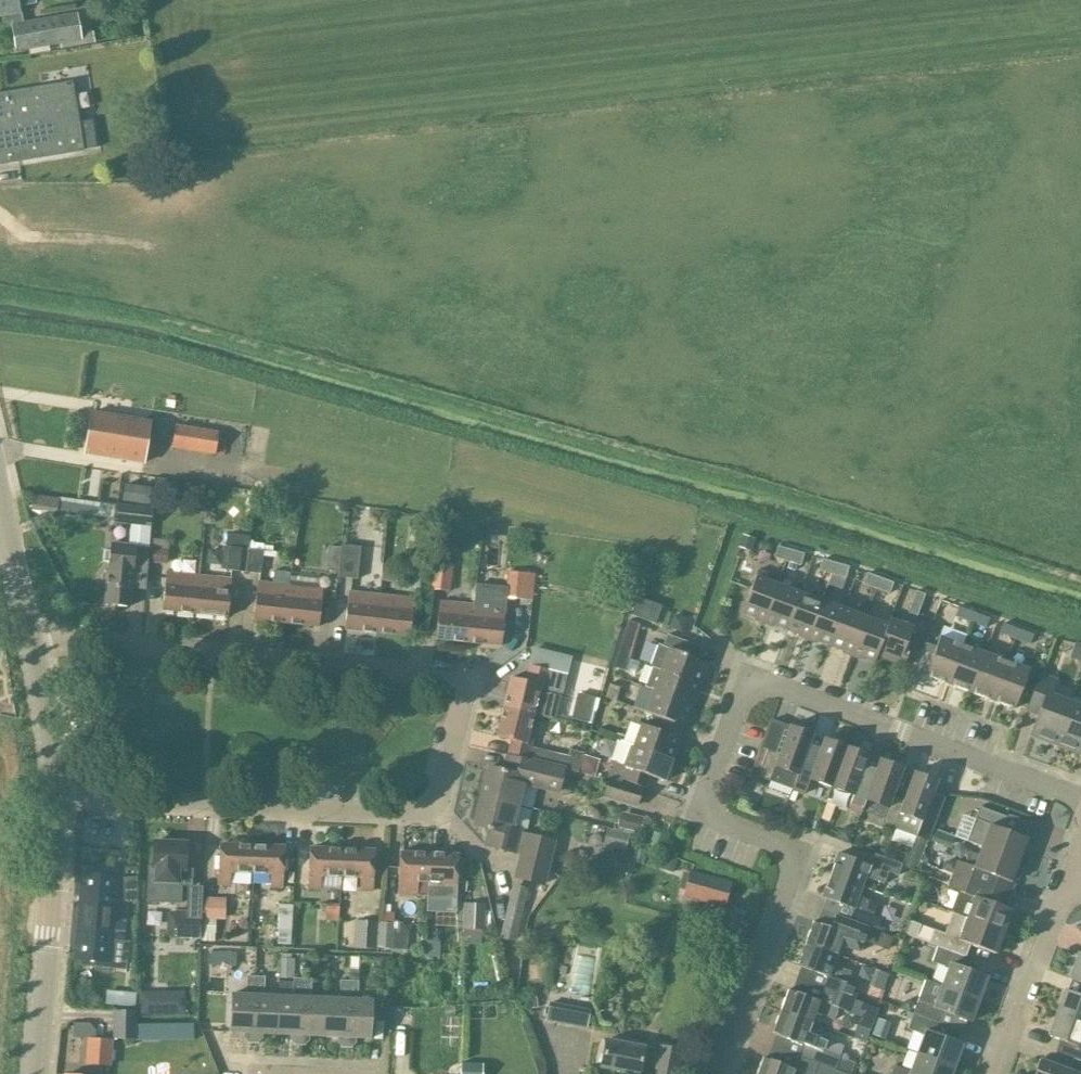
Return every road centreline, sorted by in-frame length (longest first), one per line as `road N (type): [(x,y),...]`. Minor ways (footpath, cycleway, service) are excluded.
road 1 (residential): [(53,796),(417,813),(436,800),(460,694),(442,678),(74,639),(31,644)]
road 2 (residential): [(717,1073),(799,852),(700,815),(750,676),(1080,798)]
road 3 (tertiary): [(34,1073),(53,796)]
road 4 (residential): [(995,1073),(1068,883)]
road 5 (tertiary): [(53,796),(31,644)]

